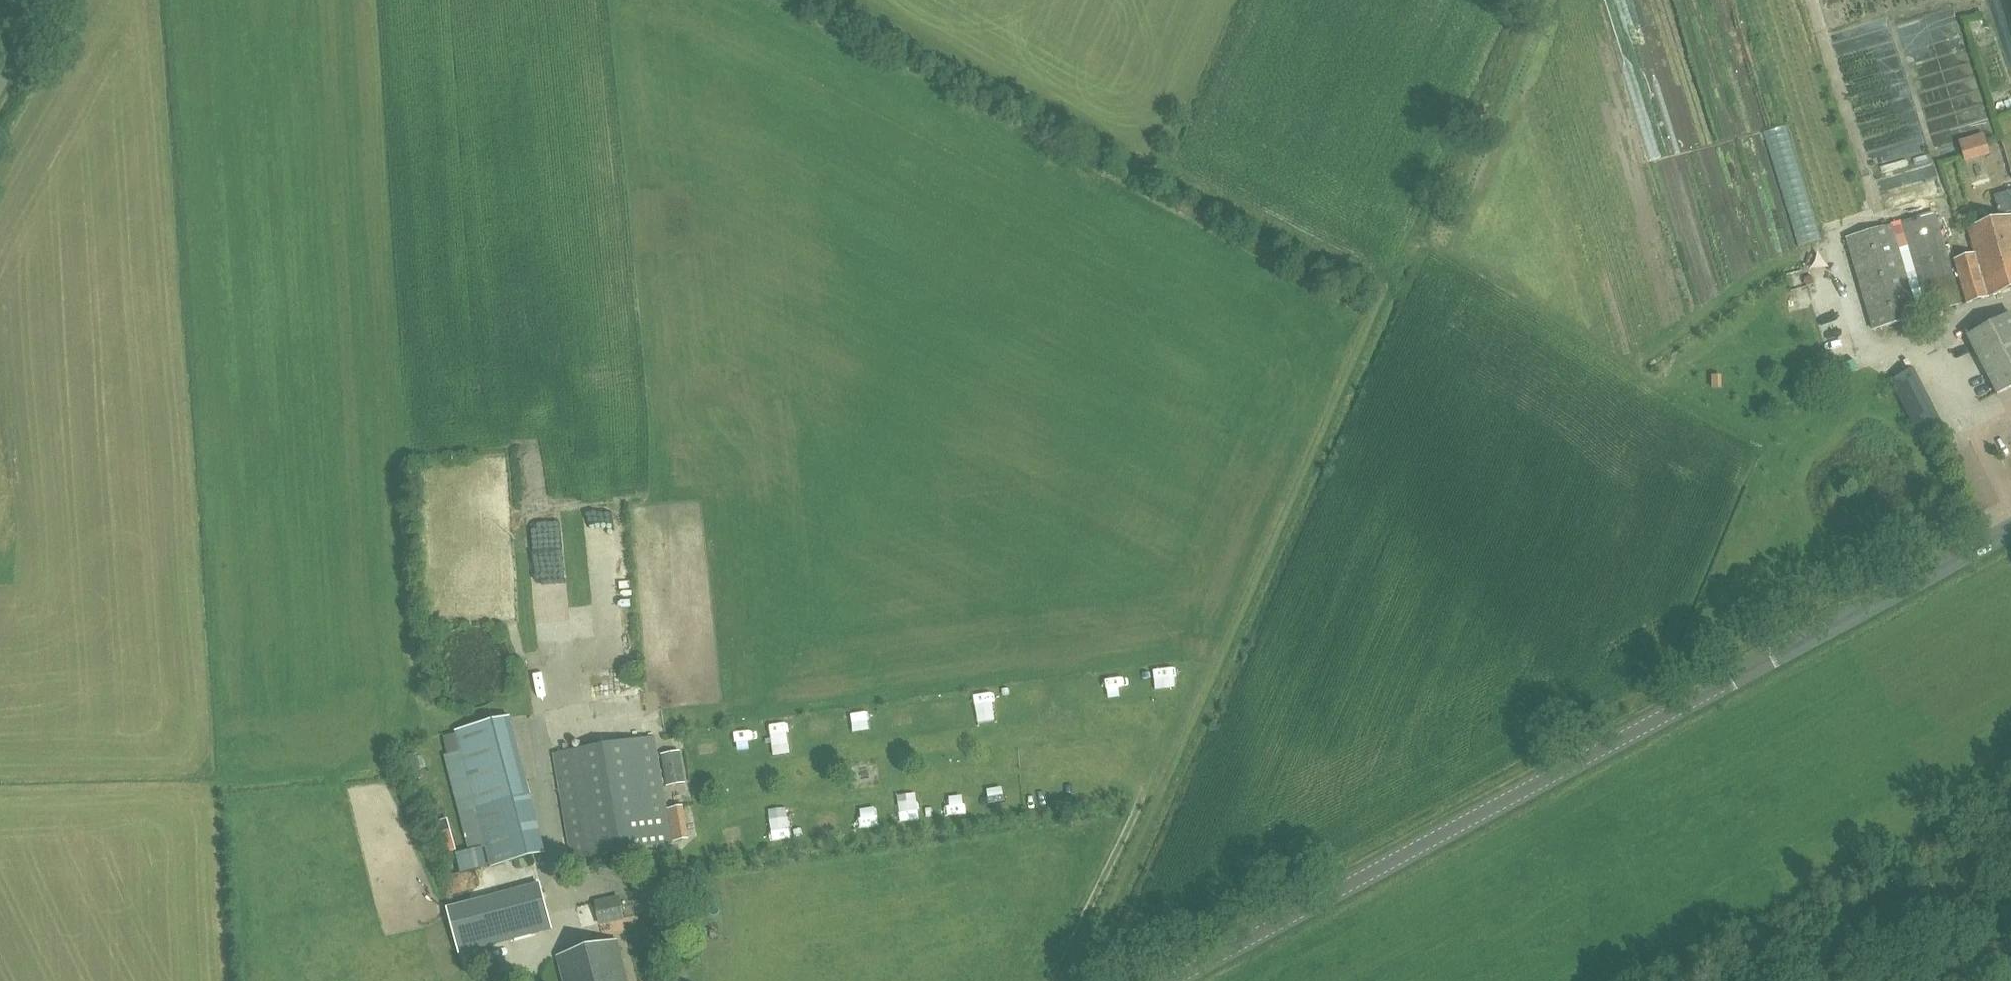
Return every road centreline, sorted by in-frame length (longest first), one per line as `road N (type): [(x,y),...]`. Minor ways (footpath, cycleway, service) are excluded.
road 1 (tertiary): [(1163,980),(2010,525)]

